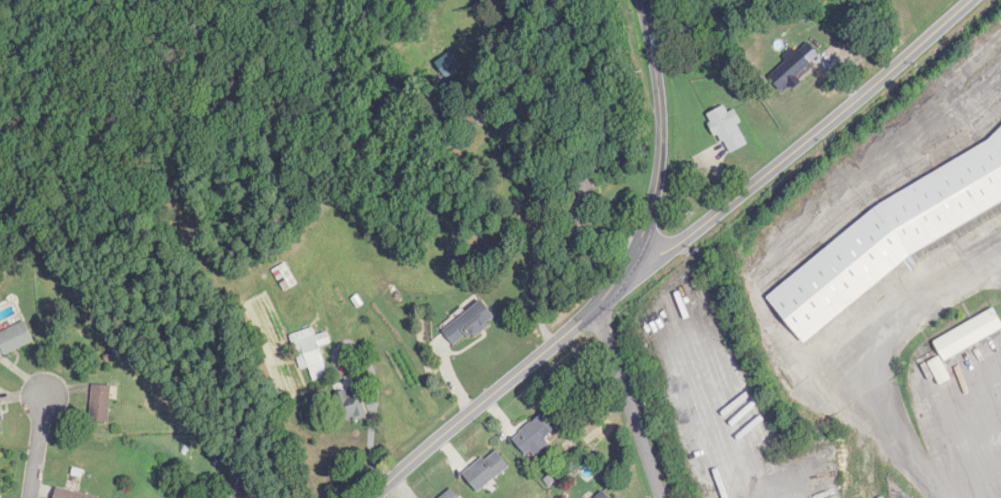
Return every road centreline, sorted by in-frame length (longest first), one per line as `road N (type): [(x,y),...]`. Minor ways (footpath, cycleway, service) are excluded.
road 1 (residential): [(637,273),(827,125),(967,0)]
road 2 (residential): [(373,497),(591,314)]
road 3 (residential): [(637,273),(633,257),(651,202),(660,122),(640,0)]
road 4 (residential): [(662,497),(606,335),(591,314)]

